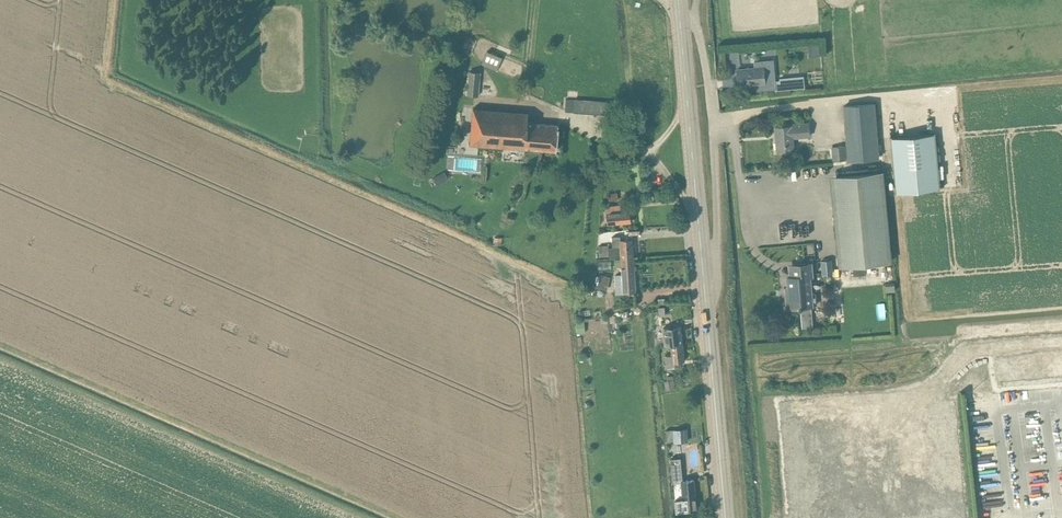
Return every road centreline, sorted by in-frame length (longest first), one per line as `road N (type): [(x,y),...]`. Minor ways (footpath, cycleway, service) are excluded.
road 1 (tertiary): [(725,517),(678,0)]
road 2 (track): [(310,0),(314,148),(361,166)]
road 3 (track): [(337,160),(334,0)]

